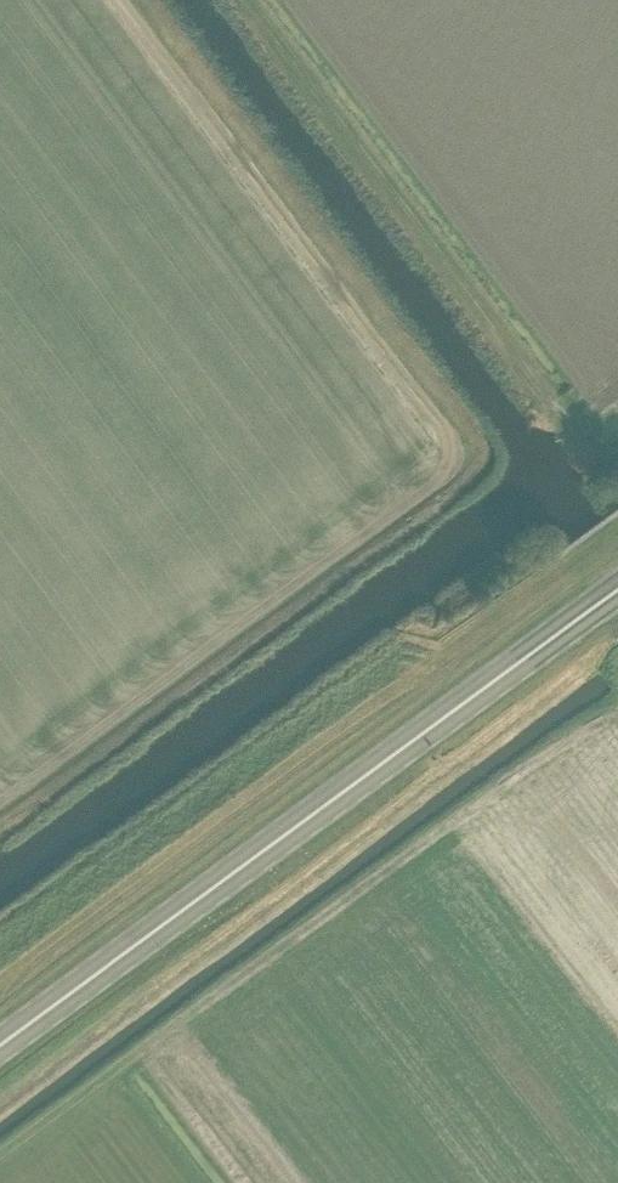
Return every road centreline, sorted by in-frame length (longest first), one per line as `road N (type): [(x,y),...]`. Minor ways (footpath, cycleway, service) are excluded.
road 1 (primary): [(0,1051),(617,590)]

